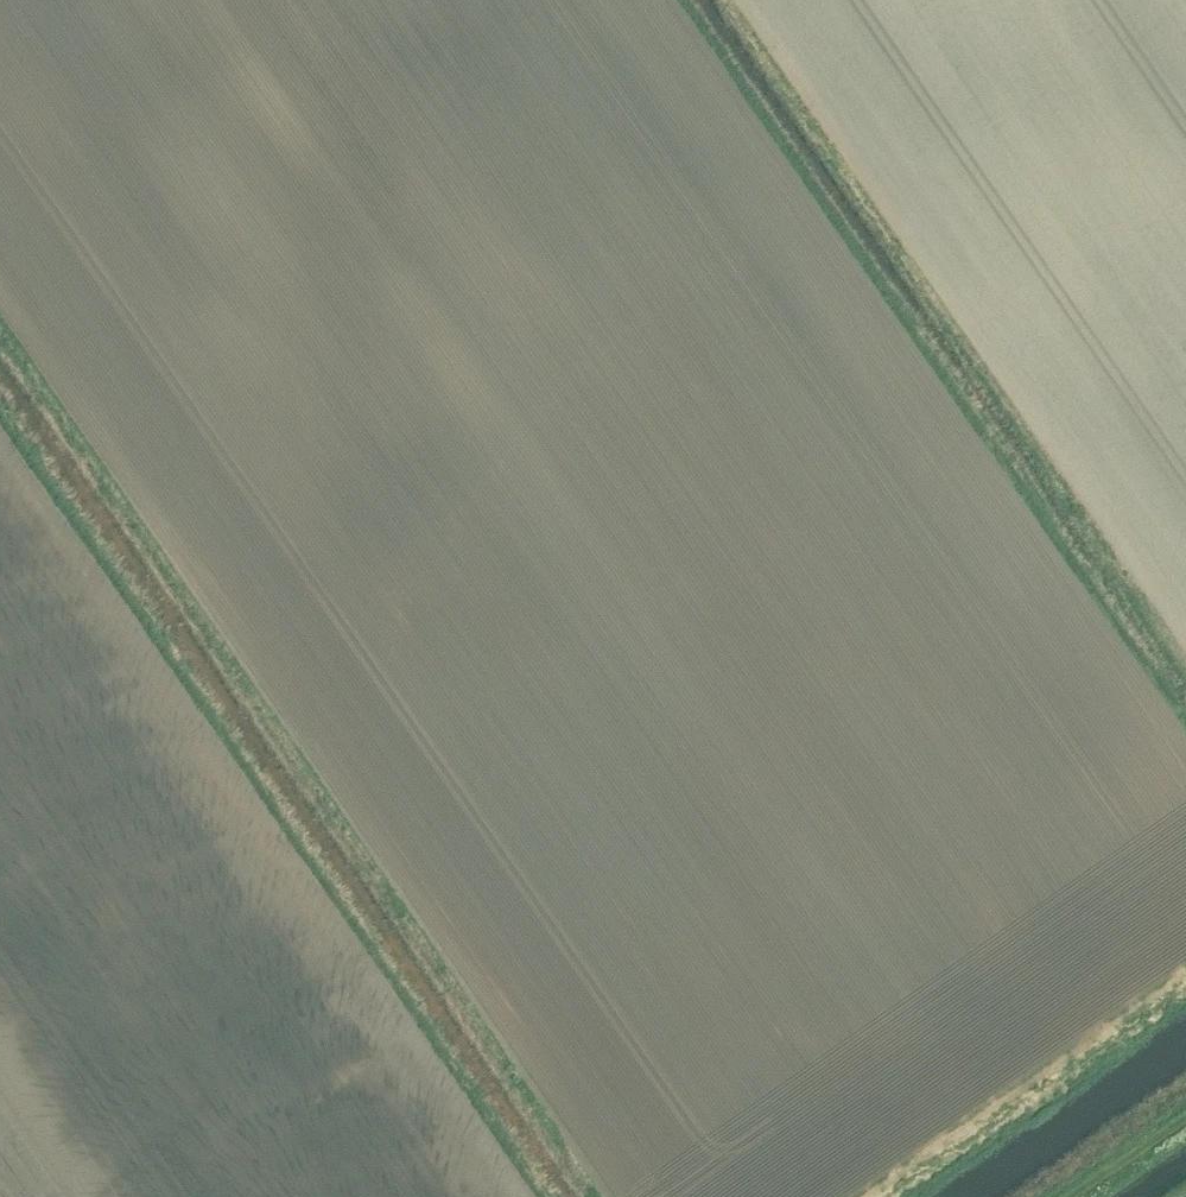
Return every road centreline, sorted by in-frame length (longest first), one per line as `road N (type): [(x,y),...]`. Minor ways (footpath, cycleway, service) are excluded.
road 1 (track): [(1185,1107),(1054,1196)]

